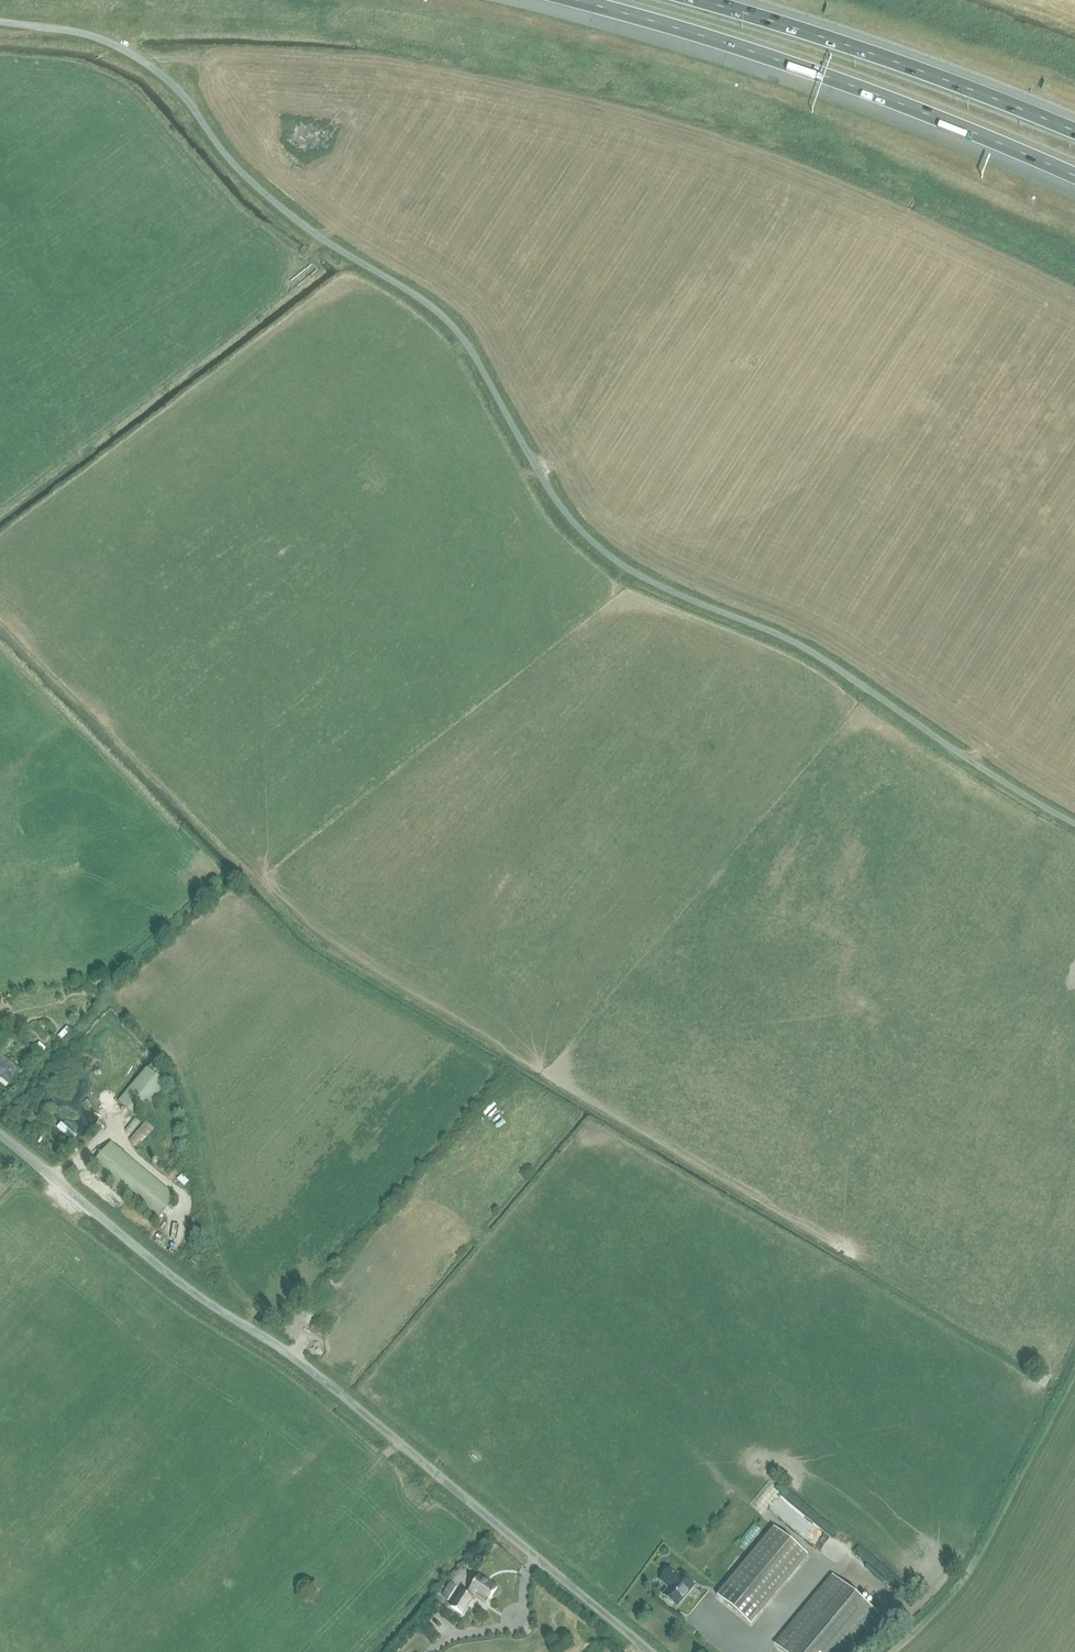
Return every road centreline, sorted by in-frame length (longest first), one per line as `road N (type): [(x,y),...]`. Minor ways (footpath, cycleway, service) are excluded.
road 1 (unclassified): [(1074,824),(788,639),(624,574),(564,519),(486,376),(426,302),(326,241),(243,174),(196,110),(145,63),(72,30),(0,22)]
road 2 (unclassified): [(650,1651),(285,1352),(169,1275),(0,1138)]
road 3 (motorway): [(568,0),(771,58),(1074,178)]
road 4 (motorway): [(1074,129),(974,87),(706,0)]

